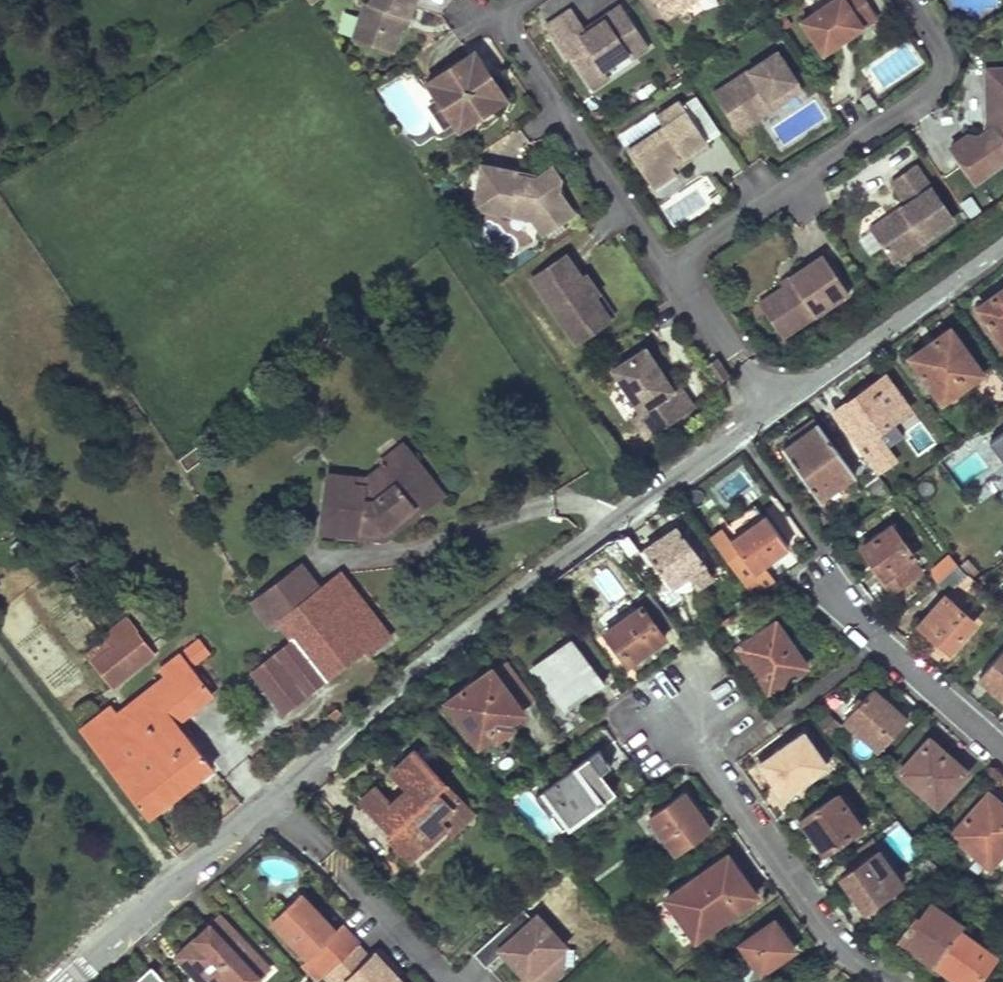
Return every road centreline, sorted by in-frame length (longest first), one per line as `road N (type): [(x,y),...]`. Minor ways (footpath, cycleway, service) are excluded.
road 1 (residential): [(780,408),(612,527),(271,803),(72,981)]
road 2 (residential): [(678,274),(689,254),(936,89),(946,69),(941,48),(908,0)]
road 3 (residential): [(678,713),(817,919),(884,981)]
road 4 (residential): [(518,0),(511,35),(657,256)]
road 5 (residential): [(1002,251),(780,408)]
road 6 (residential): [(829,597),(1002,753)]
road 7 (residential): [(780,408),(740,366),(678,274)]

